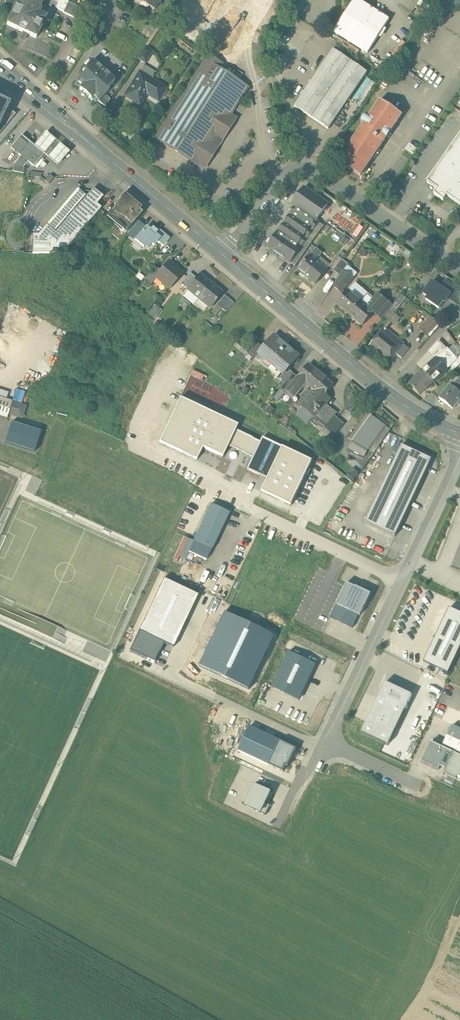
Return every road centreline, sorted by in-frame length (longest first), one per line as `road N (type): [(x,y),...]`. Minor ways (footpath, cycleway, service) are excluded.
road 1 (residential): [(459,260),(339,181),(302,171),(272,186),(231,257)]
road 2 (tertiary): [(231,257),(406,405),(459,433)]
road 3 (tertiary): [(13,75),(231,257)]
road 4 (unclassified): [(327,743),(126,655)]
road 5 (unclassified): [(397,583),(327,743)]
road 6 (unclassified): [(397,583),(252,510)]
road 7 (unclassified): [(459,444),(397,583)]

